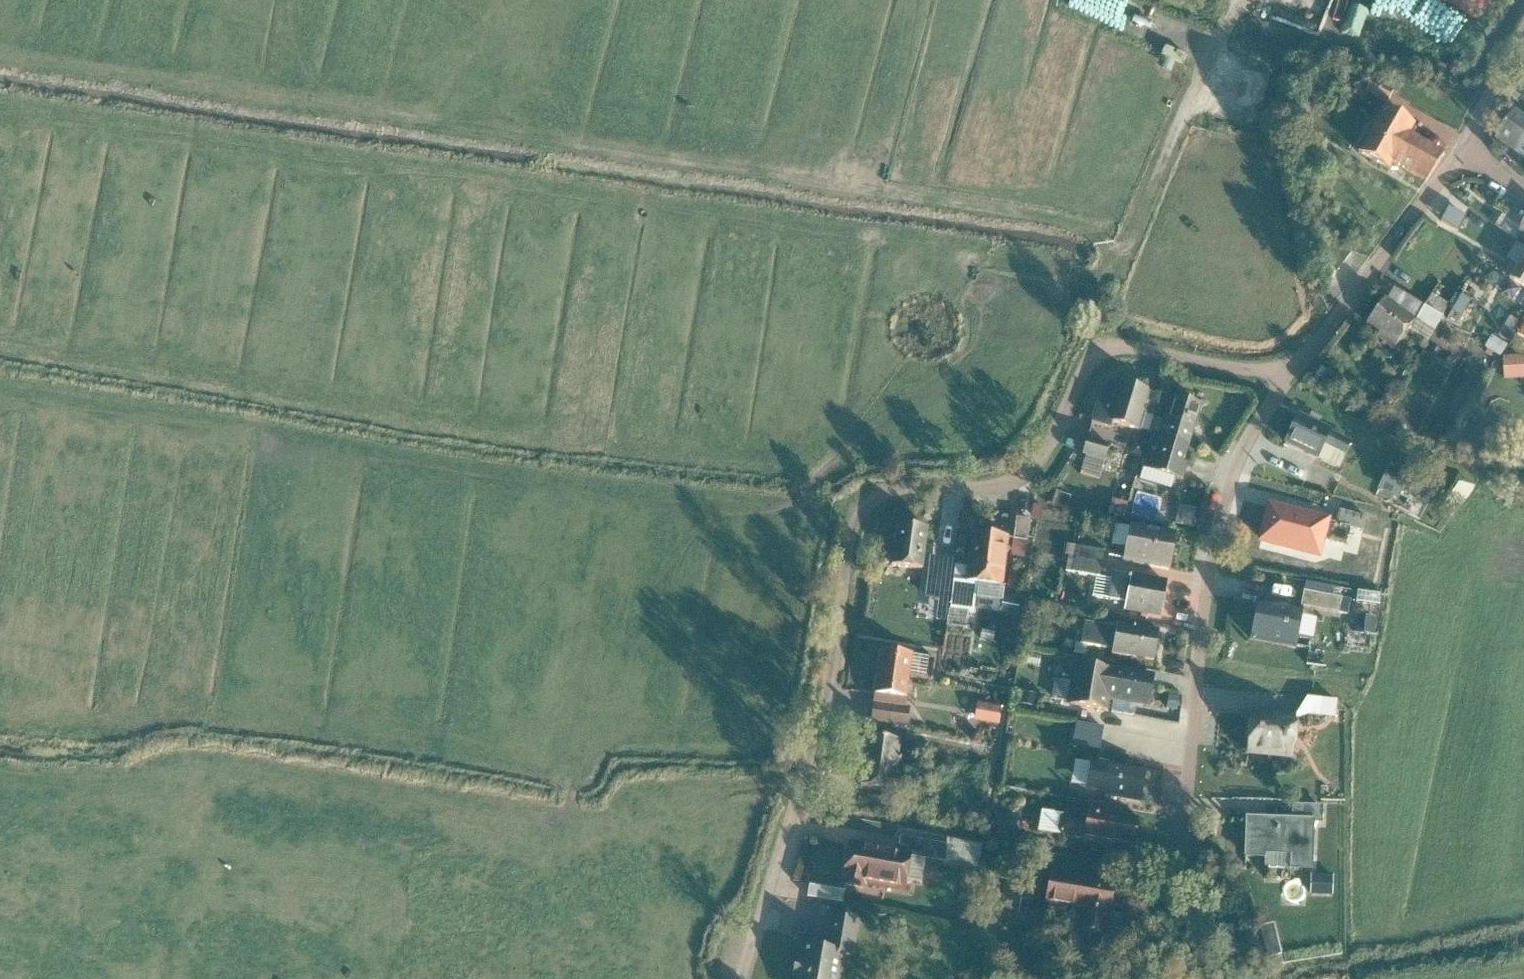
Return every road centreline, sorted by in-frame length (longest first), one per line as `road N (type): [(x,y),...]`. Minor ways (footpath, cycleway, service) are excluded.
road 1 (track): [(1115,261),(1096,231),(0,57)]
road 2 (residential): [(1287,376),(1118,353),(1088,374),(1049,448),(1017,481),(901,496),(866,509),(854,531),(819,744),(742,978)]
road 3 (residential): [(1287,376),(1246,444),(1205,584),(1175,882)]
road 4 (track): [(1245,0),(1124,251),(1099,281),(1047,279)]
road 5 (residential): [(1460,158),(1287,376)]
road 6 (track): [(1199,672),(1316,681),(1365,711)]
road 7 (residential): [(1523,52),(1460,158)]

